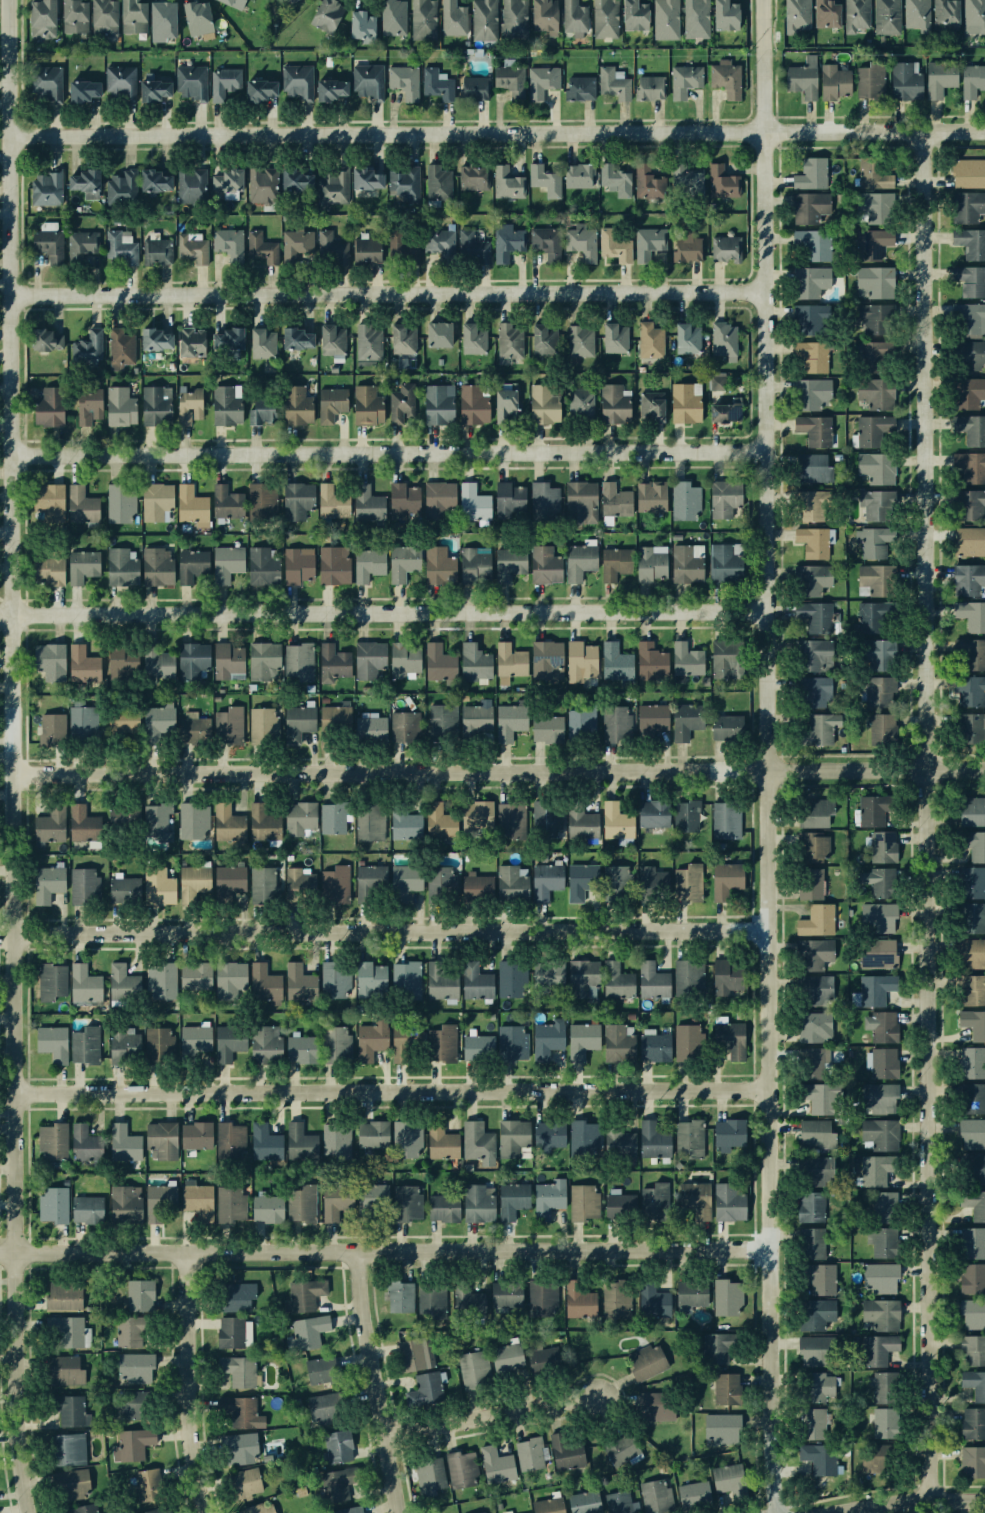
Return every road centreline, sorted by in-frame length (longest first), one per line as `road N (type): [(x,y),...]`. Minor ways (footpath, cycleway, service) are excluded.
road 1 (residential): [(33,1512),(18,1389),(13,0)]
road 2 (residential): [(785,1512),(764,0)]
road 3 (residential): [(937,1500),(931,131)]
road 4 (residential): [(984,767),(18,772)]
road 5 (residential): [(15,135),(931,131)]
road 6 (residential): [(0,1254),(777,1249)]
road 7 (residential): [(0,615),(773,612)]
road 8 (residential): [(16,454),(772,450)]
road 9 (residential): [(16,293),(771,290)]
road 10 (residential): [(19,934),(772,930)]
road 11 (residential): [(21,1092),(773,1088)]
road 12 (residential): [(402,1512),(362,1253)]
road 13 (residential): [(210,1512),(195,1427),(194,1253)]
road 14 (residential): [(390,1434),(593,1396)]
road 15 (residential): [(984,1500),(838,1512)]

